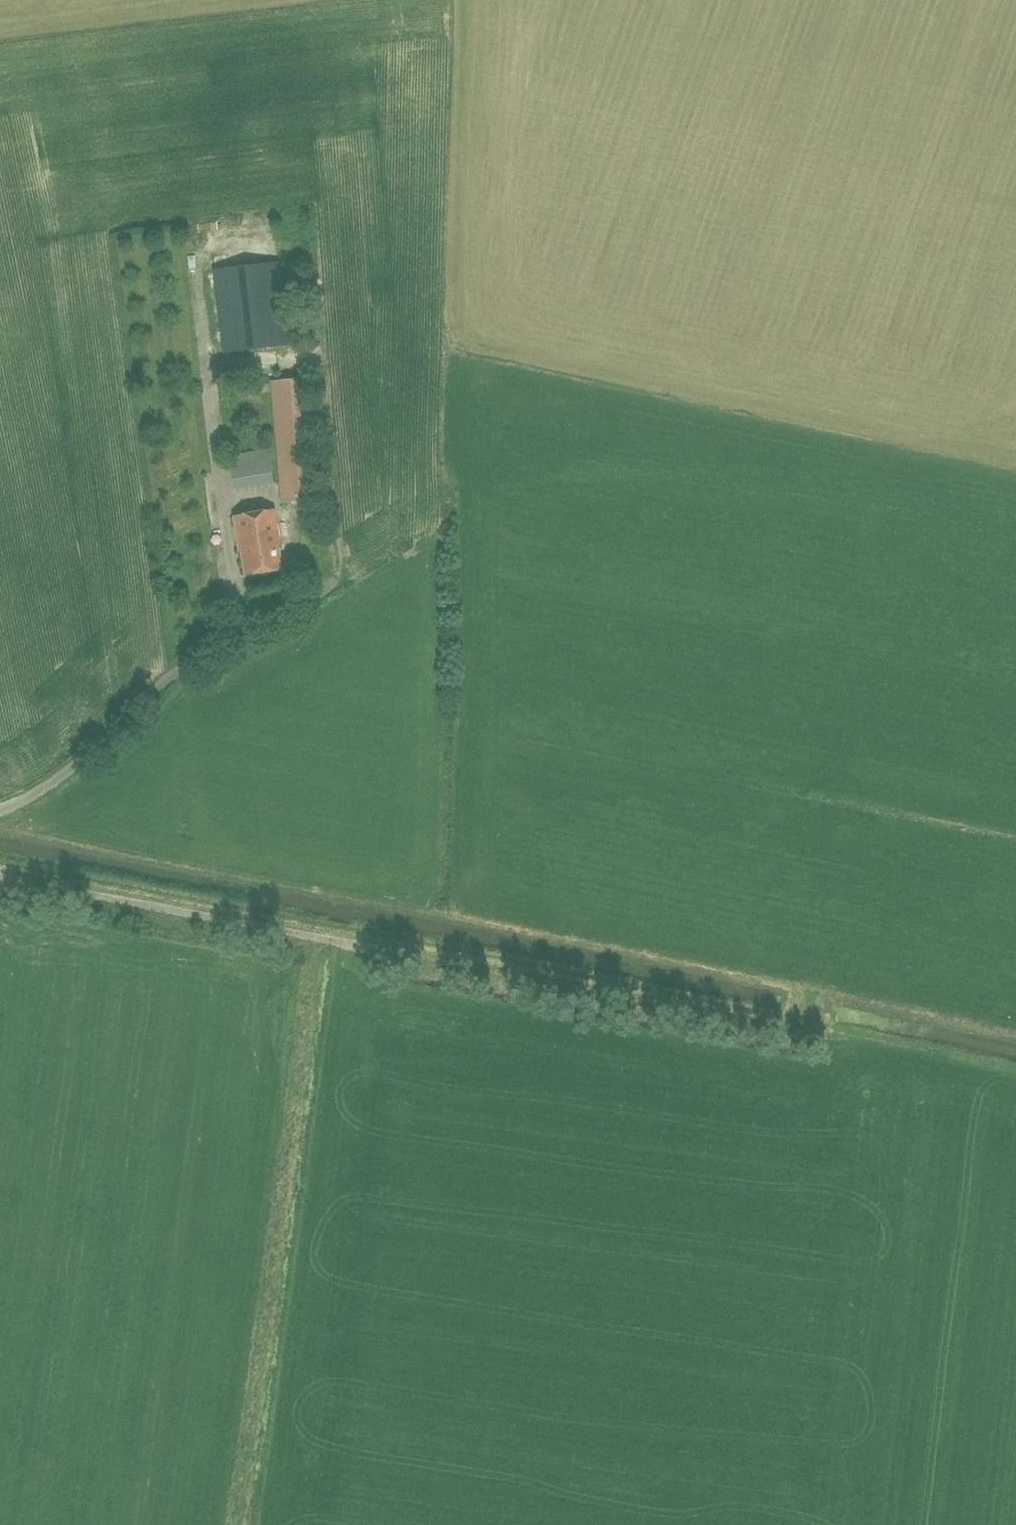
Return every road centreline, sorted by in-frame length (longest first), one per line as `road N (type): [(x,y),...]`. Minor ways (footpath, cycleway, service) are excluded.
road 1 (unclassified): [(333,583),(220,639),(66,773),(0,809)]
road 2 (track): [(378,948),(0,877)]

